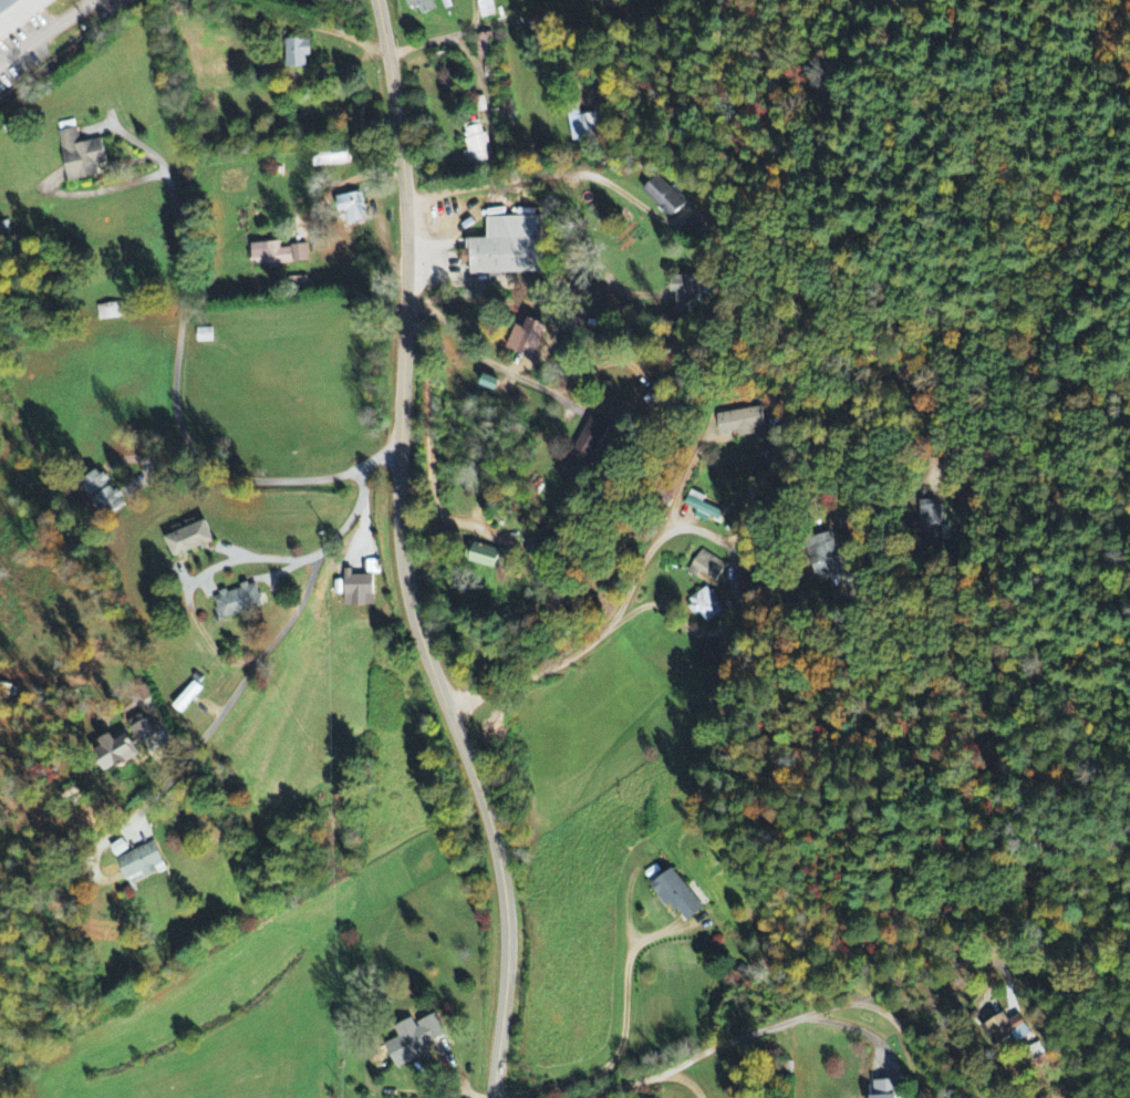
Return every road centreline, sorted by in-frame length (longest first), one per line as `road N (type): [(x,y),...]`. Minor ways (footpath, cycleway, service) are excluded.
road 1 (tertiary): [(492,1097),(506,902),(491,811),(407,594),(395,489),(406,242),(400,127),(373,0)]
road 2 (residential): [(571,1097),(652,1078),(751,1032),(860,1003),(884,1013),(929,1063),(989,1097)]
road 3 (residential): [(362,467),(361,501),(300,608),(217,724),(144,806)]
road 4 (residential): [(449,711),(592,643),(636,586),(705,425)]
road 5 (residential): [(397,450),(322,478),(226,477),(123,457)]

